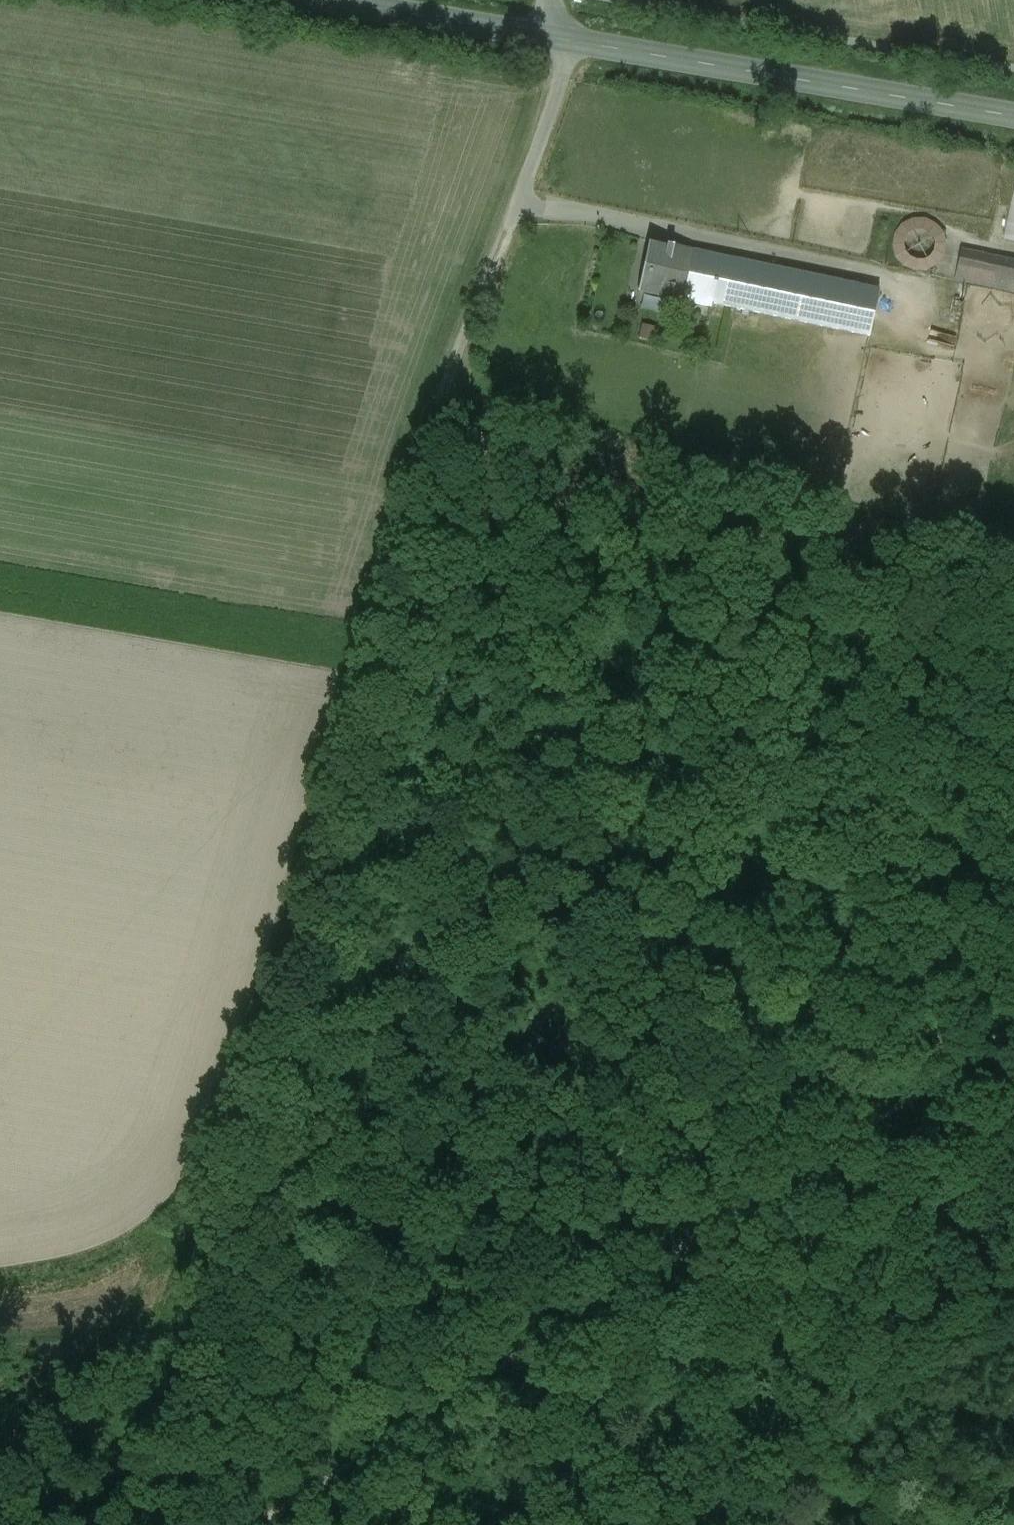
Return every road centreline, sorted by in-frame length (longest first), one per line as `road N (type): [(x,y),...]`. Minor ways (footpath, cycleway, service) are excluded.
road 1 (tertiary): [(545,35),(1013,116)]
road 2 (tertiary): [(337,0),(545,35)]

